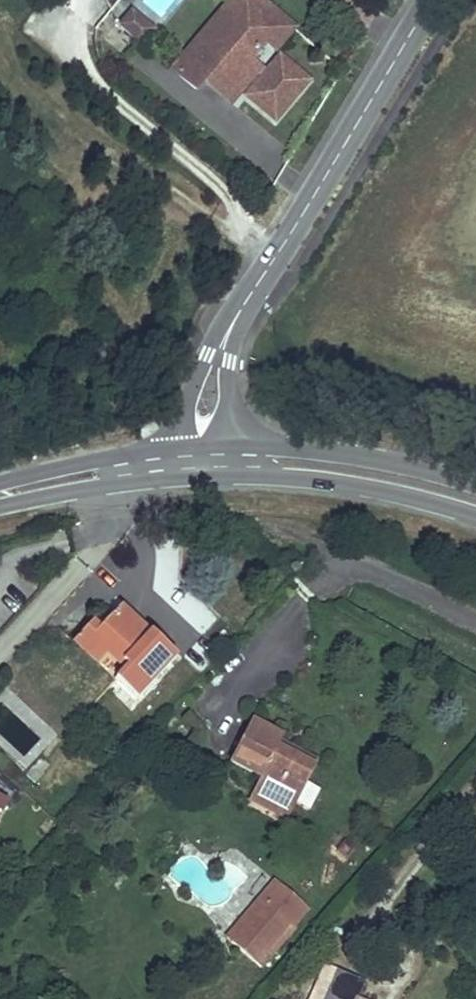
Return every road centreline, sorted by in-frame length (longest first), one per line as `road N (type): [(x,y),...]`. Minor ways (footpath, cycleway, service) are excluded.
road 1 (residential): [(434,0),(227,336)]
road 2 (track): [(277,255),(106,154),(0,59)]
road 3 (tertiary): [(206,473),(369,487),(475,513)]
road 4 (tertiary): [(475,488),(344,455),(234,445)]
road 5 (tertiary): [(0,505),(206,473)]
road 6 (tertiary): [(178,449),(0,482)]
road 7 (residential): [(227,336),(206,356),(178,449)]

